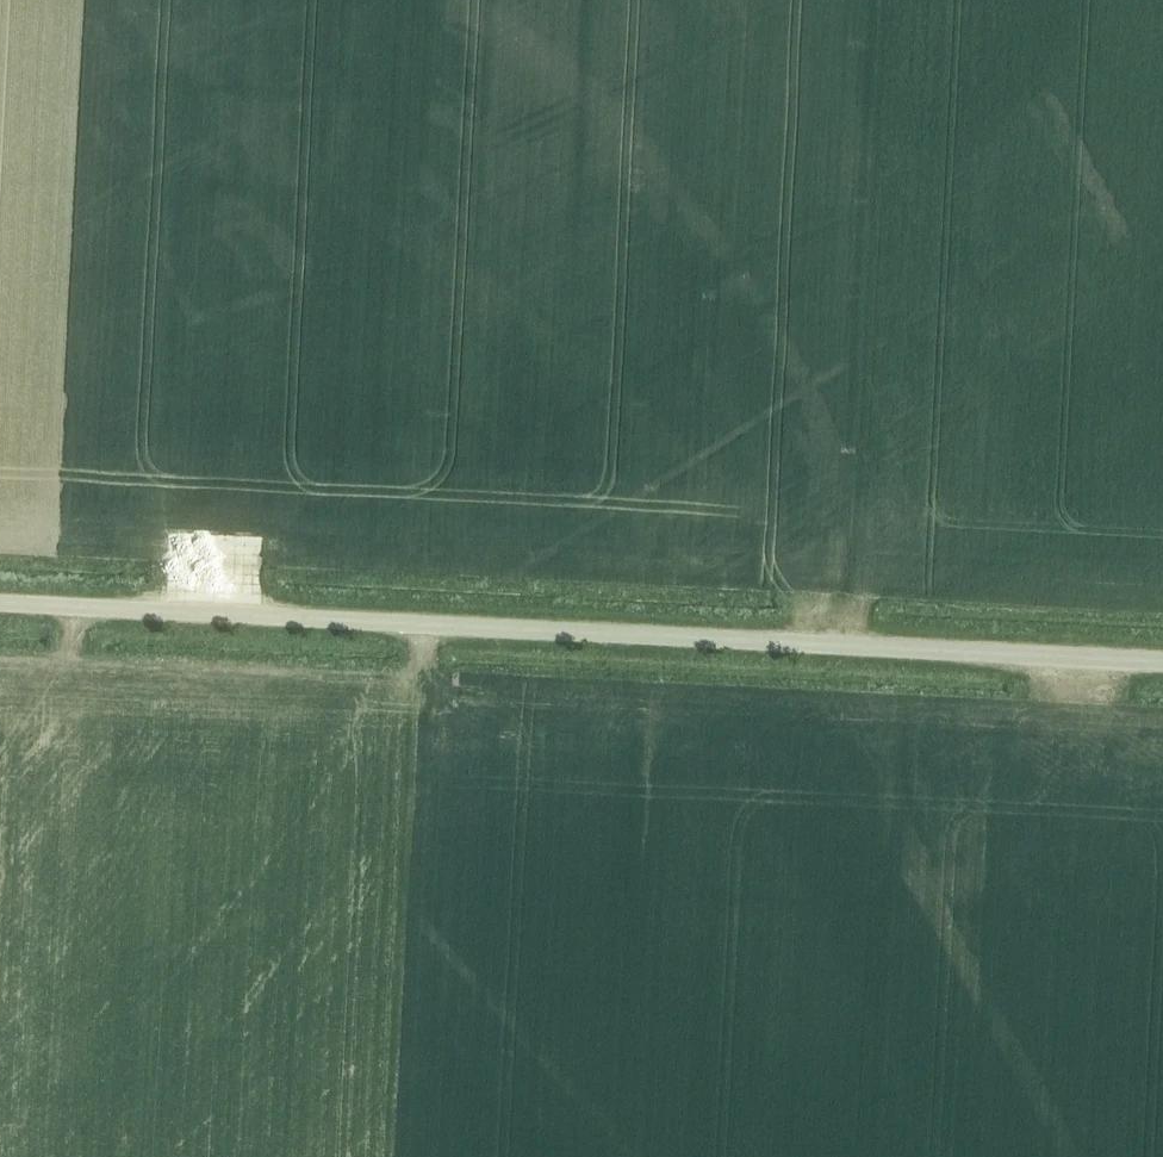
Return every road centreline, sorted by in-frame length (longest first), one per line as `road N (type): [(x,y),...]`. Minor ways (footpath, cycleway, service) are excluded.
road 1 (unclassified): [(1162,662),(0,601)]

